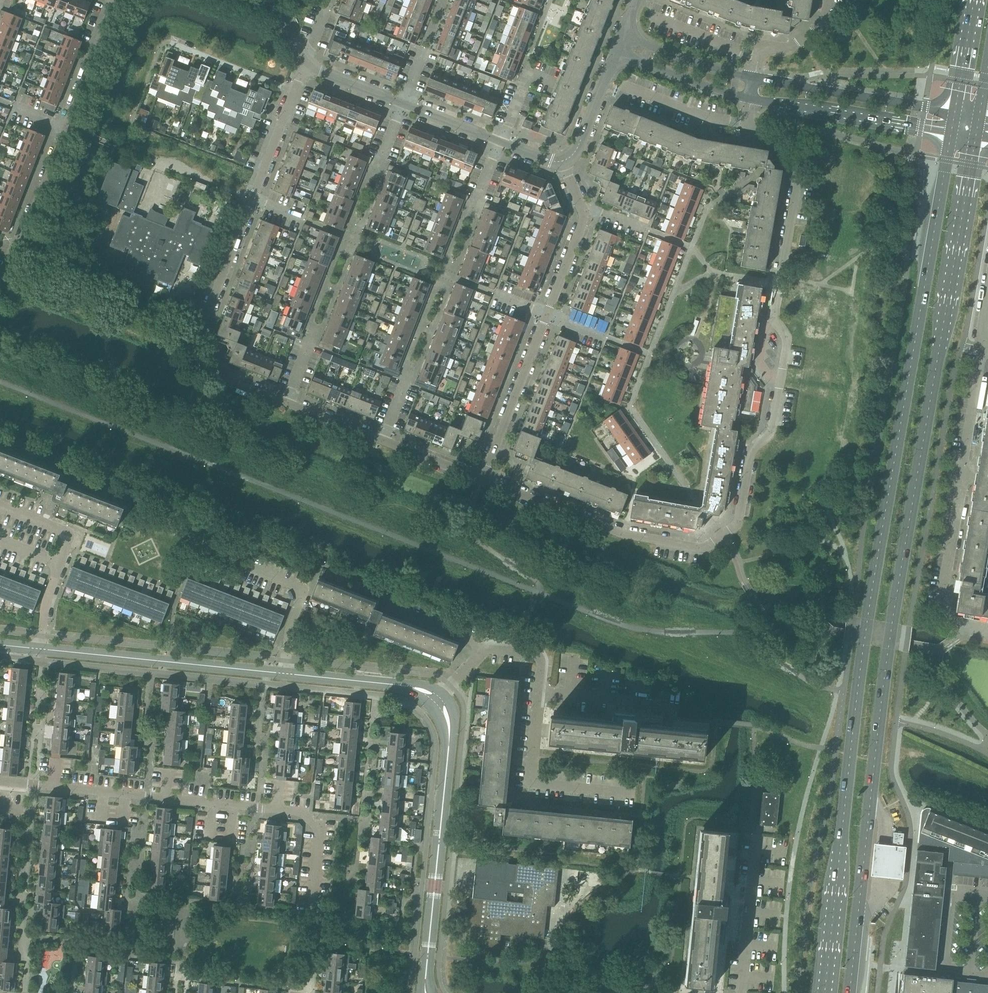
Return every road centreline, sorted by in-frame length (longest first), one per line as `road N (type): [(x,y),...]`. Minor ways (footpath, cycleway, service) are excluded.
road 1 (primary): [(951,133),(863,647),(825,992)]
road 2 (primary): [(851,992),(893,620),(976,139)]
road 3 (residential): [(622,533),(696,547),(722,536),(740,516),(749,451),(773,427),(786,346),(776,311),(798,182),(771,137),(746,122)]
road 4 (residential): [(321,816),(0,780)]
road 5 (unclassified): [(427,992),(450,745),(448,717),(436,698)]
road 6 (residential): [(964,629),(943,608),(987,347)]
road 7 (residential): [(287,400),(205,368),(195,343),(253,199)]
road 8 (unclassified): [(284,673),(41,649)]
road 9 (tertiary): [(954,114),(752,78)]
road 10 (tertiary): [(750,99),(951,133)]
road 11 (residential): [(643,793),(538,783),(531,774),(541,691)]
road 12 (residential): [(41,649),(44,608),(71,535),(0,507)]
road 13 (residential): [(482,477),(546,314)]
road 14 (residential): [(0,285),(66,126)]
road 15 (residential): [(739,992),(754,826)]
road 16 (unclassified): [(436,698),(409,687),(284,673)]
road 17 (residential): [(622,533),(482,477)]
road 18 (tertiary): [(617,52),(750,99)]
road 19 (residential): [(166,42),(295,93)]
road 20 (tertiary): [(752,78),(624,35)]
road 21 (residential): [(66,126),(114,0)]
road 22 (residential): [(675,705),(541,691)]
road 23 (residential): [(746,122),(623,85)]
road 24 (unclassified): [(563,161),(576,152),(617,52)]

